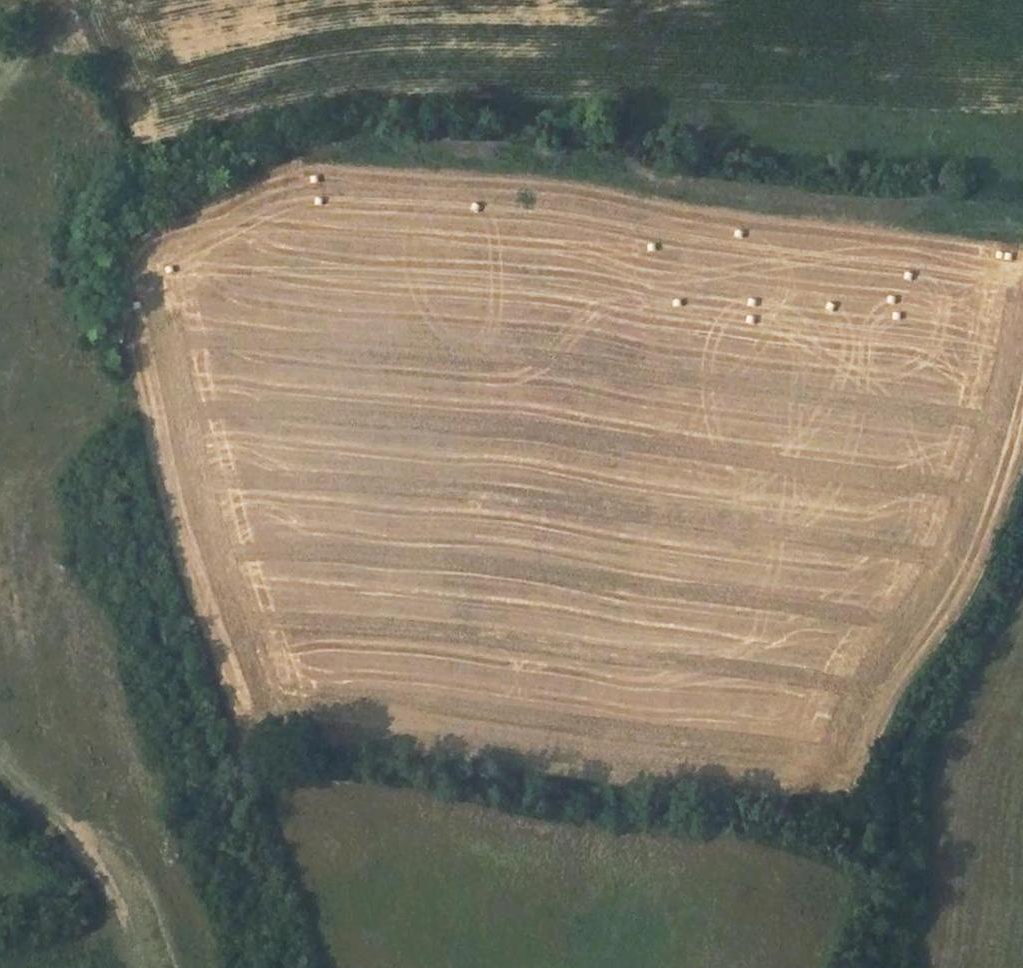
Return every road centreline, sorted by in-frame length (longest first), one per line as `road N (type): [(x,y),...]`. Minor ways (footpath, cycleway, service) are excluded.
road 1 (track): [(1022,485),(929,701),(893,804),(880,925),(866,967)]

